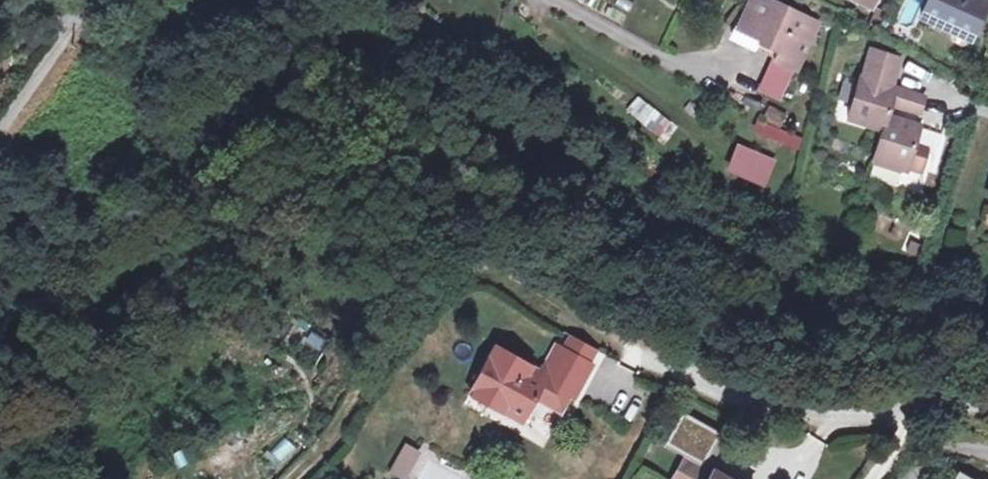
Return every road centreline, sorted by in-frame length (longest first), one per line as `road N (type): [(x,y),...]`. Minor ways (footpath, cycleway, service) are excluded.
road 1 (residential): [(987,407),(872,416),(690,381),(478,259)]
road 2 (residential): [(0,135),(95,0)]

